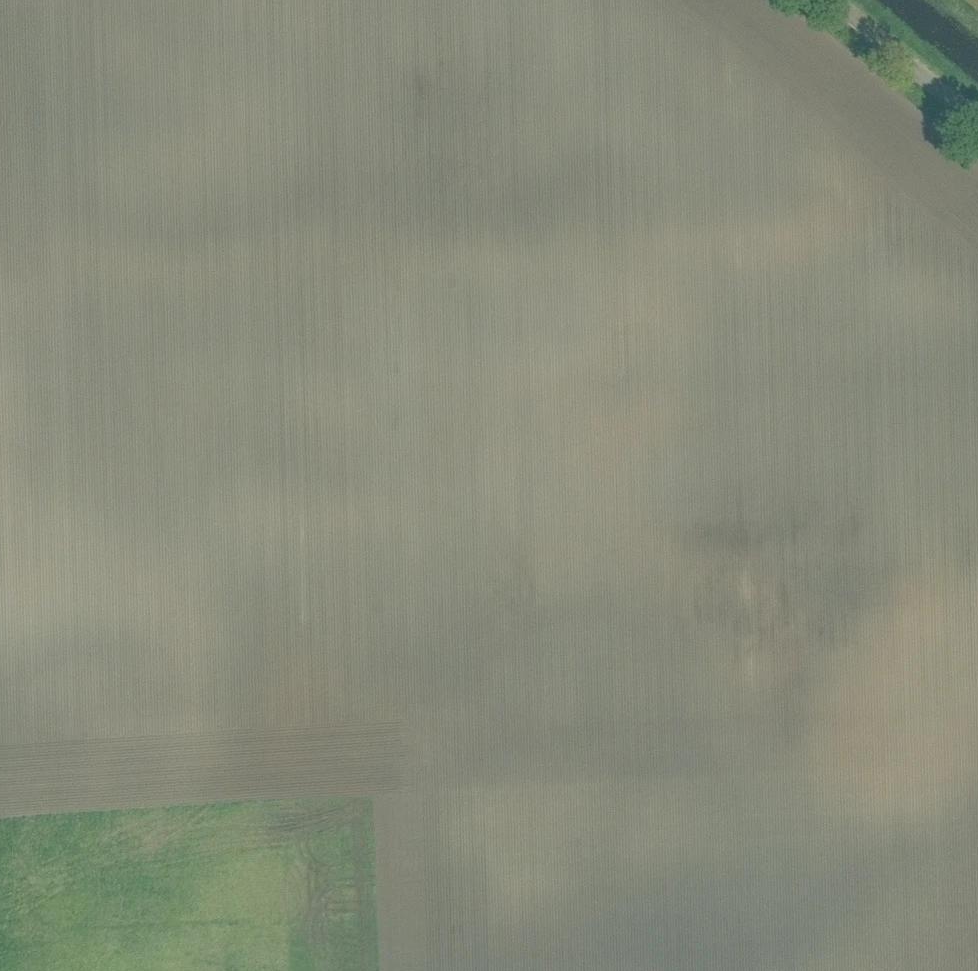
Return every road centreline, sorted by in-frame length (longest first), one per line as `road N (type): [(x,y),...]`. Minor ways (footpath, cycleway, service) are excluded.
road 1 (unclassified): [(977,124),(830,0)]

